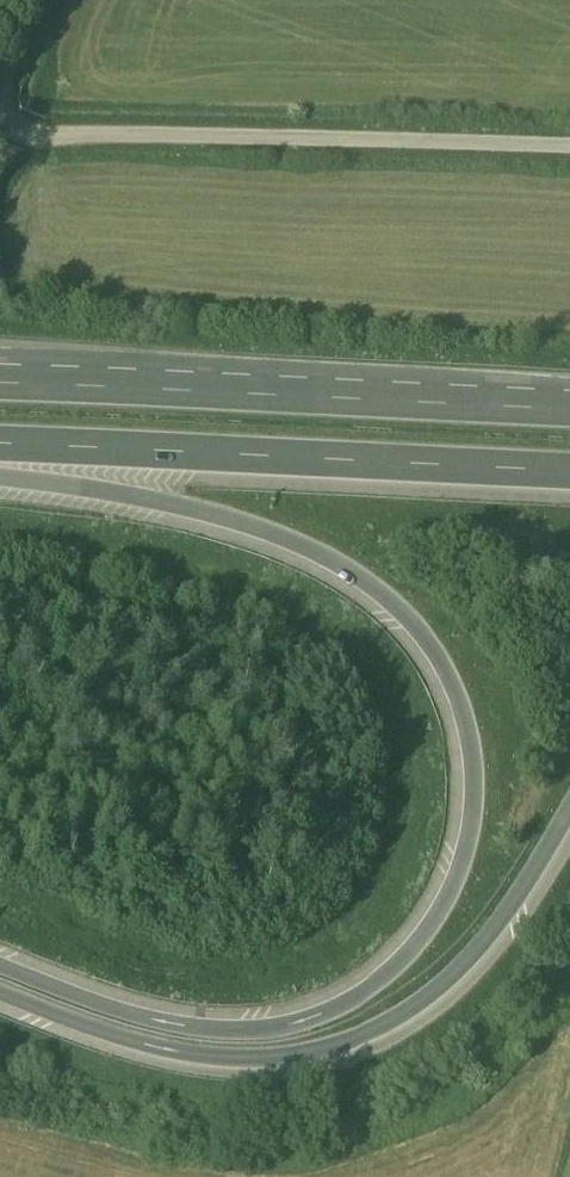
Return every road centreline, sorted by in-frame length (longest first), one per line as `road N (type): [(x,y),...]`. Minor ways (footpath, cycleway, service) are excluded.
road 1 (motorway): [(0,469),(237,522),(335,565),(376,592),(412,626),(455,692),(468,730),(474,808),(458,881),(418,949),(367,996),(304,1026),(235,1036),(163,1028),(0,971)]
road 2 (unclassified): [(569,150),(44,138),(10,127),(1,107),(32,0)]
road 3 (motorway): [(0,998),(180,1059),(263,1065),(339,1050),(401,1022),(455,979),(508,915),(569,814)]
road 4 (motorway): [(0,445),(569,473)]
road 5 (motorway): [(569,412),(0,384)]

